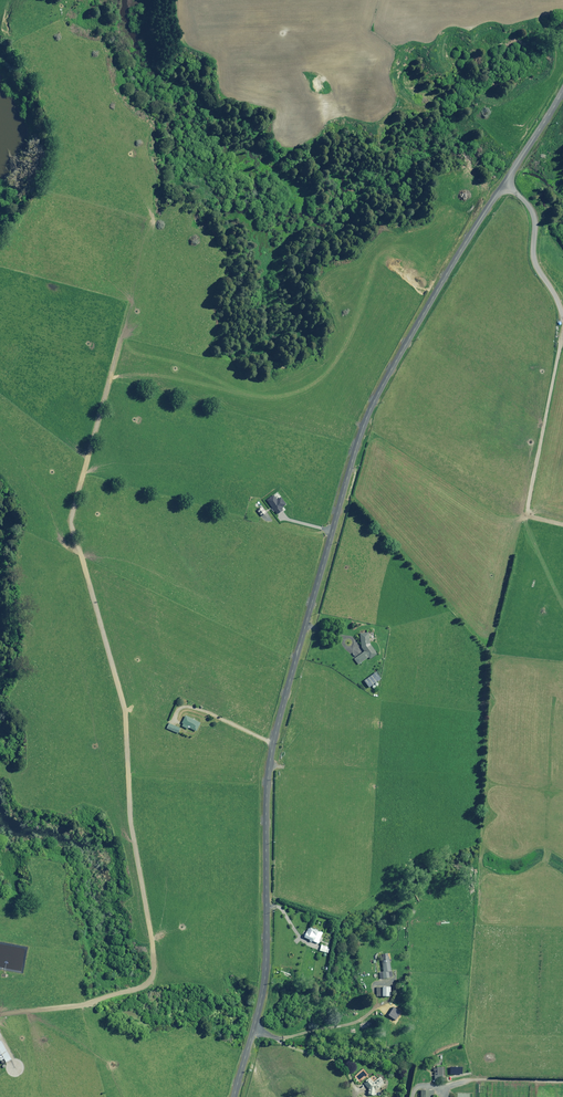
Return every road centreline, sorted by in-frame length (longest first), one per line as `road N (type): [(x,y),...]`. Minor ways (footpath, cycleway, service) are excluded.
road 1 (unclassified): [(562,91),(437,289),(361,436),(268,767),(266,966),(235,1096)]
road 2 (track): [(116,328),(63,506),(117,686),(125,801),(153,956),(144,972),(99,986),(0,1001)]

